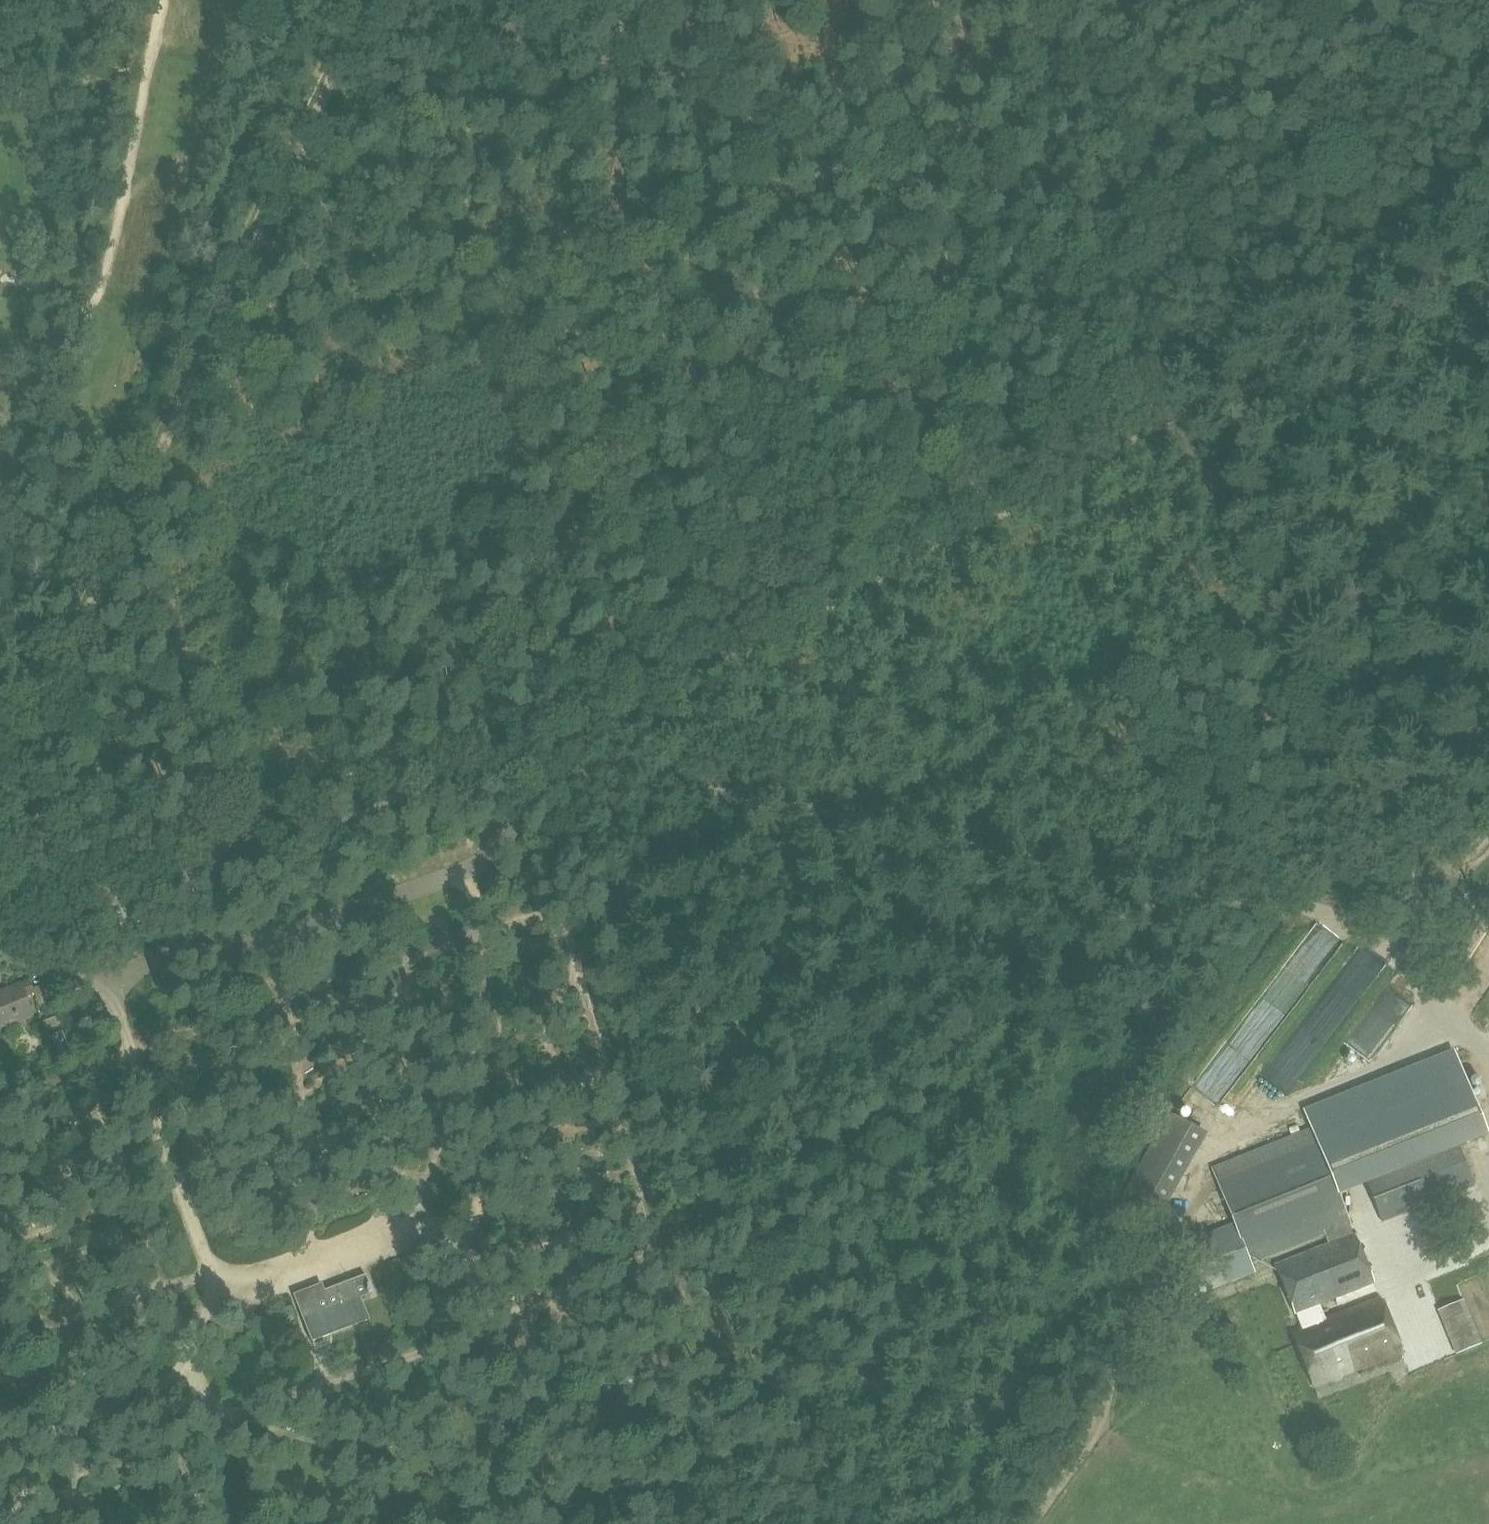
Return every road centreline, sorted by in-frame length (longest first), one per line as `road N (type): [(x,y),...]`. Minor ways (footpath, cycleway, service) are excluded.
road 1 (track): [(1415,952),(1307,916),(553,759)]
road 2 (track): [(377,12),(160,438),(129,522),(0,785)]

